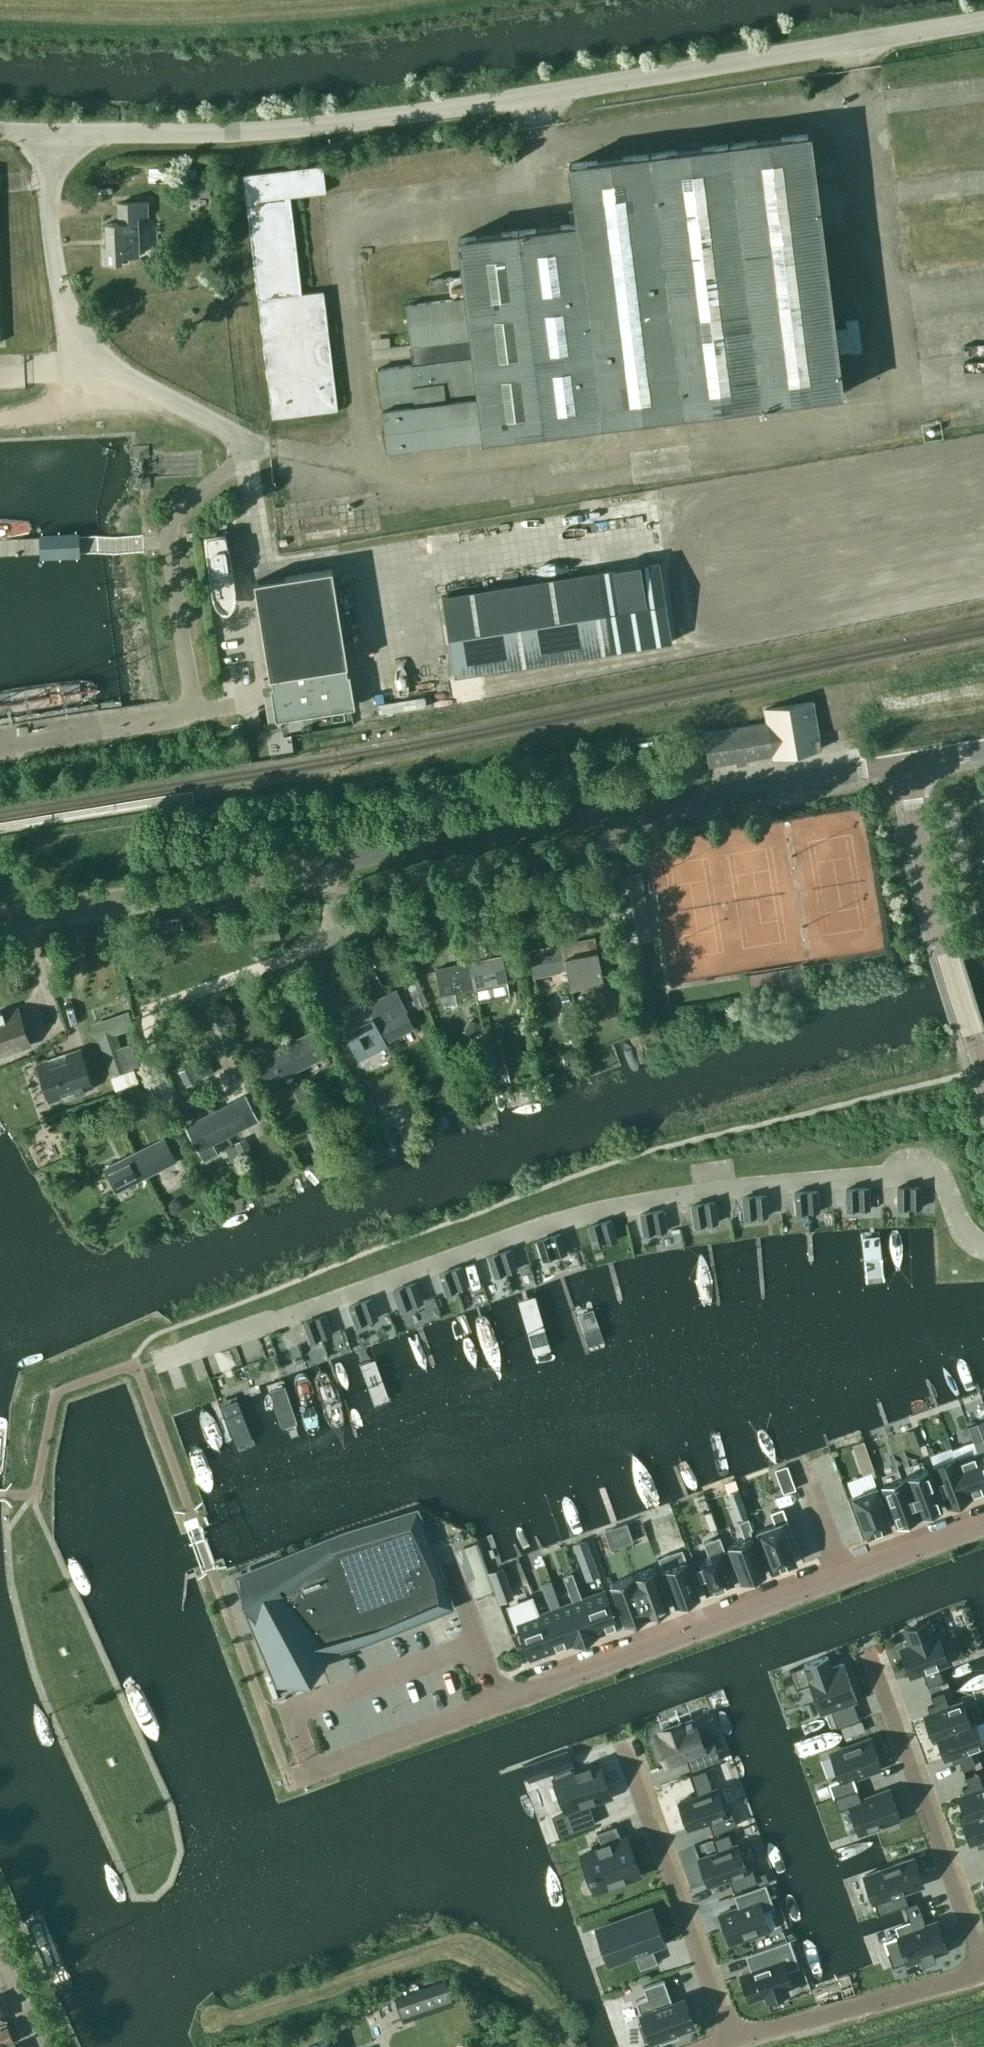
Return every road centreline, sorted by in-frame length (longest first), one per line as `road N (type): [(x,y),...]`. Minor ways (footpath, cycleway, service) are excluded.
road 1 (unclassified): [(48,131),(308,128),(983,19)]
road 2 (residential): [(155,1363),(557,1222),(720,1191),(925,1167),(945,1184),(962,1230),(983,1247)]
road 3 (tertiary): [(324,864),(907,761)]
road 4 (residential): [(983,1523),(495,1703)]
road 5 (residential): [(867,1648),(982,1971)]
road 6 (tertiary): [(0,918),(324,864)]
road 7 (unclassified): [(983,1074),(923,873),(907,761)]
road 8 (residential): [(619,1739),(728,2042)]
road 9 (residential): [(728,2042),(982,1971)]
road 10 (unclassified): [(105,362),(77,337),(62,300),(48,131)]
road 11 (residential): [(331,941),(573,894)]
road 12 (unclassified): [(234,462),(248,440),(105,362)]
road 13 (track): [(0,415),(63,405),(105,362)]

